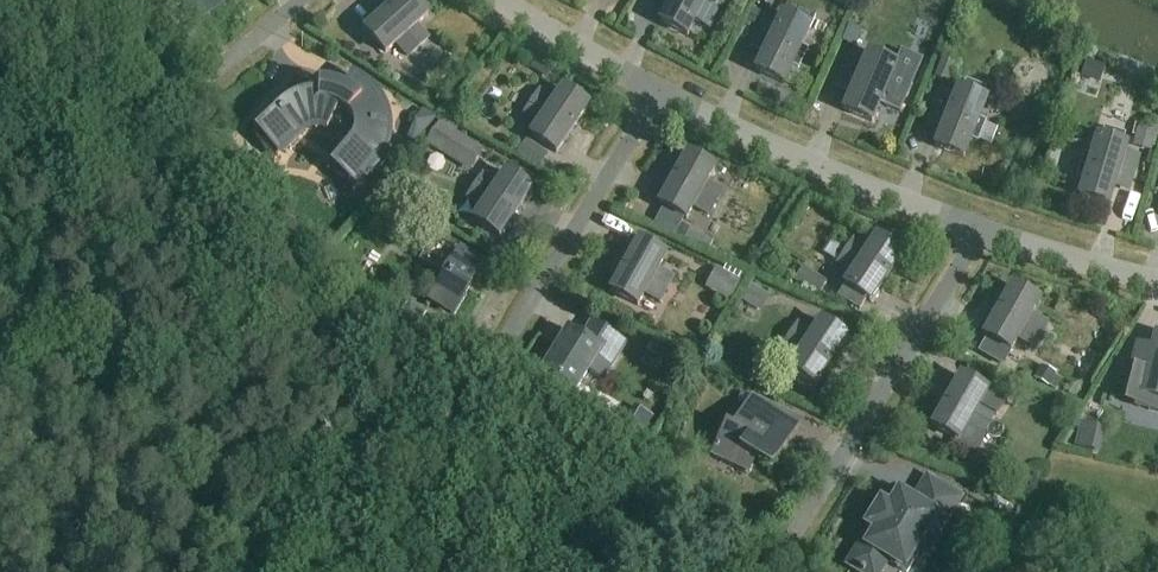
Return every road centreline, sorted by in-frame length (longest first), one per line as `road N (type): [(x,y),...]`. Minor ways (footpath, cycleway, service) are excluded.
road 1 (residential): [(978,231),(778,559)]
road 2 (residential): [(658,97),(978,231)]
road 3 (residential): [(658,97),(490,368)]
road 4 (residential): [(494,0),(658,97)]
road 5 (residential): [(978,231),(1157,283)]

